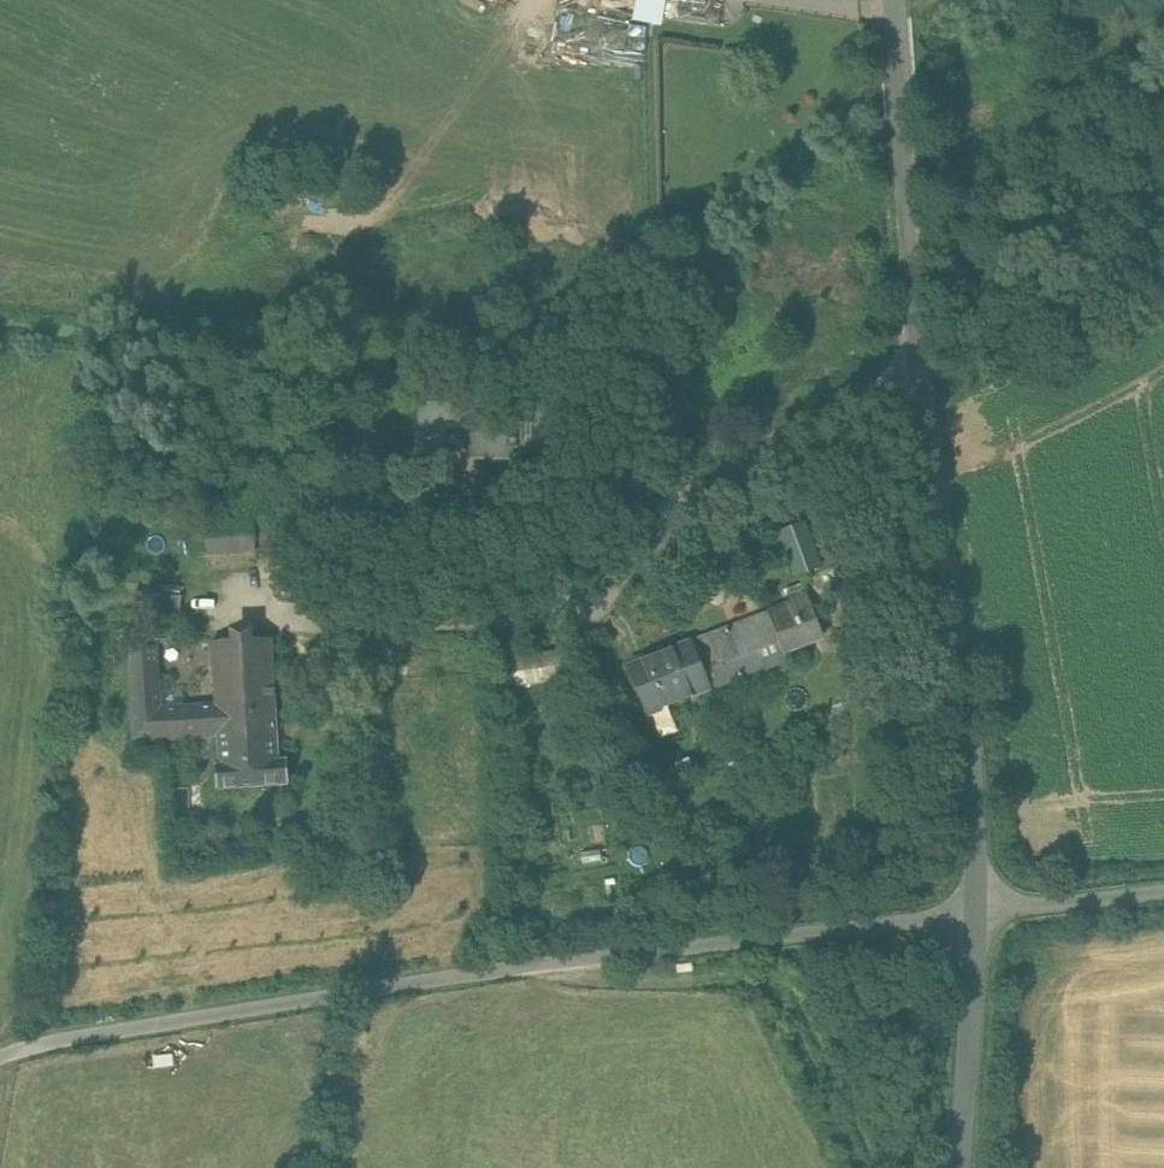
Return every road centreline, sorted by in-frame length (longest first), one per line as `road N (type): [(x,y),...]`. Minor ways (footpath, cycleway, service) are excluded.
road 1 (unclassified): [(0,1061),(85,1029),(975,908)]
road 2 (unclassified): [(893,0),(906,220),(972,782),(975,908)]
road 3 (unclassified): [(975,908),(958,1167)]
road 4 (track): [(975,908),(1163,891)]

